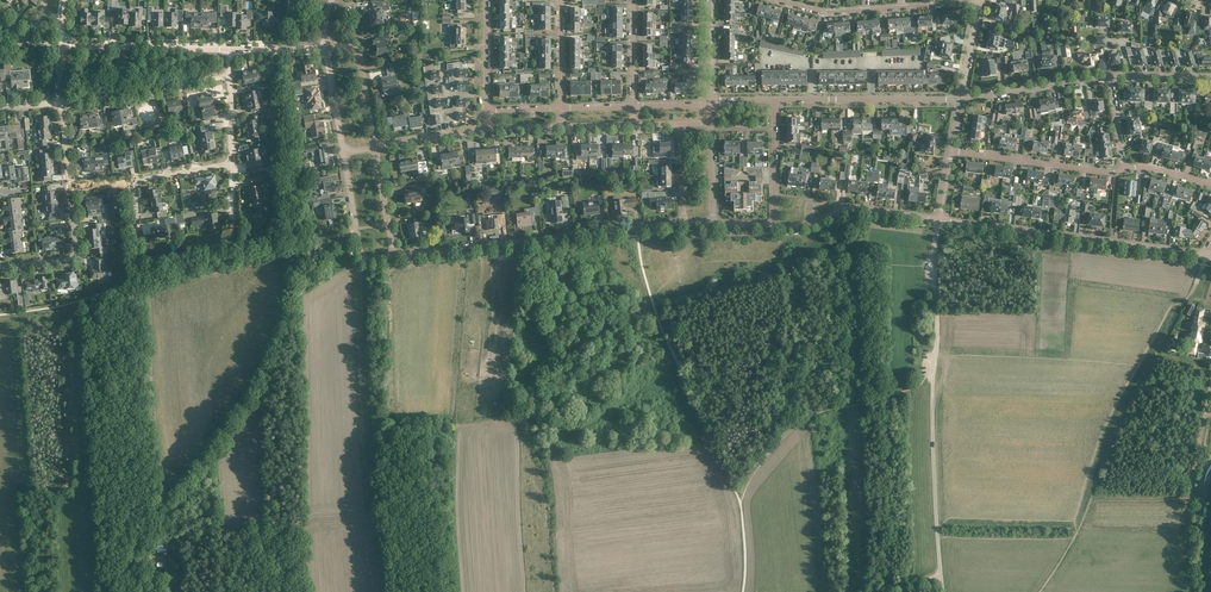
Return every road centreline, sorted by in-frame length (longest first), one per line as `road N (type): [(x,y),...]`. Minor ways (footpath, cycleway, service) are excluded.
road 1 (track): [(116,591),(143,542),(244,421),(325,236)]
road 2 (unclassified): [(944,591),(934,471),(939,219)]
road 3 (track): [(1037,591),(1080,524),(1113,437),(1200,271)]
road 4 (residential): [(395,255),(683,224)]
road 5 (residential): [(1205,256),(939,219)]
road 6 (residential): [(976,4),(836,14),(778,0)]
road 7 (residential): [(775,100),(960,99)]
road 8 (residential): [(1125,172),(951,151)]
road 9 (residential): [(229,49),(60,44)]
road 10 (residential): [(63,102),(229,77)]
road 11 (residential): [(775,226),(853,209),(939,219)]
road 12 (residential): [(960,99),(1112,79)]
road 13 (residential): [(2,270),(70,262),(77,253),(71,187)]
road 14 (residential): [(375,147),(358,55),(326,45)]
road 15 (residential): [(775,226),(775,100)]

